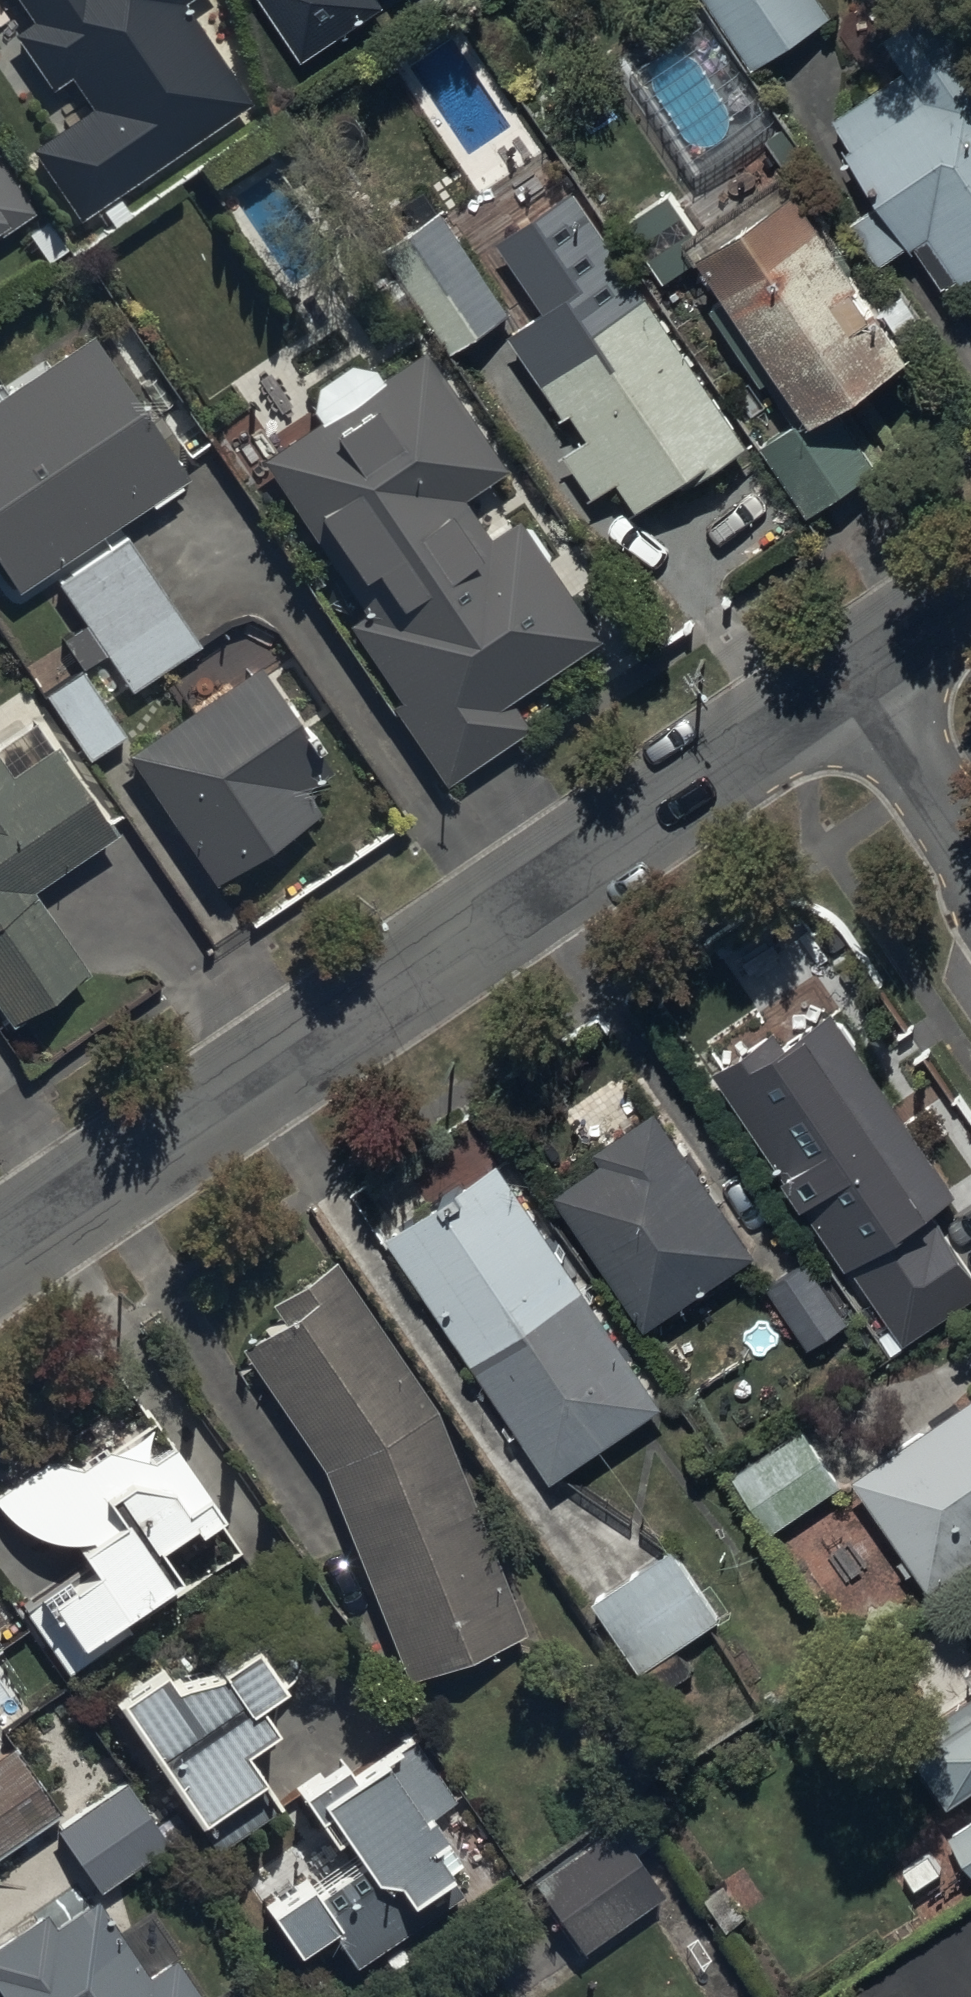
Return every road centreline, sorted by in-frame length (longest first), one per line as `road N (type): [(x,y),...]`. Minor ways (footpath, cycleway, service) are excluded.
road 1 (tertiary): [(0,1259),(859,675)]
road 2 (residential): [(970,846),(859,675)]
road 3 (tertiary): [(859,675),(970,599)]

